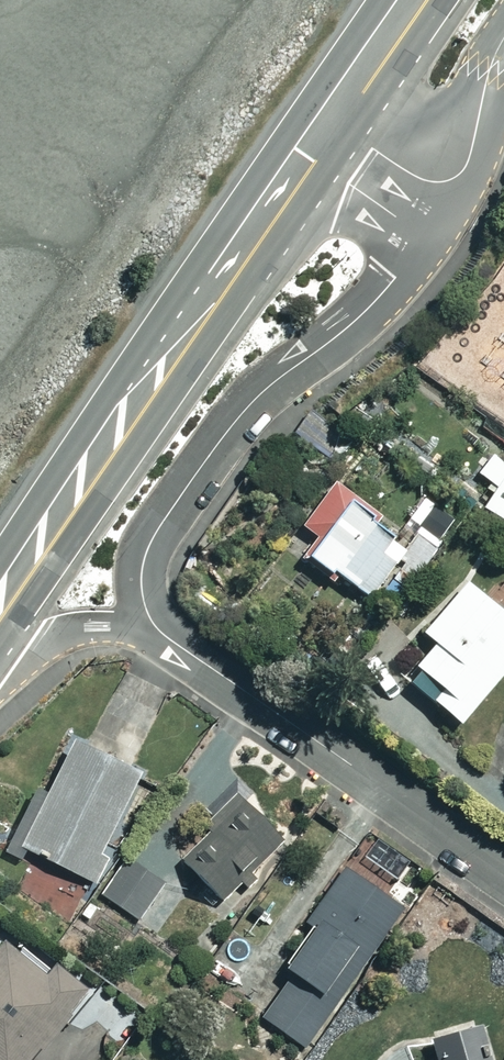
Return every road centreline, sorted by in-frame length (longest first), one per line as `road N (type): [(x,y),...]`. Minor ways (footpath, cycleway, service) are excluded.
road 1 (trunk): [(0,619),(342,124)]
road 2 (residential): [(448,203),(361,314),(259,395),(151,541),(140,585),(151,623),(168,639)]
road 3 (residential): [(168,639),(503,873)]
road 4 (residential): [(168,639),(88,628),(0,660)]
road 5 (residential): [(503,38),(448,203)]
road 6 (trunk): [(342,124),(427,0)]
road 7 (residential): [(448,203),(342,124)]

